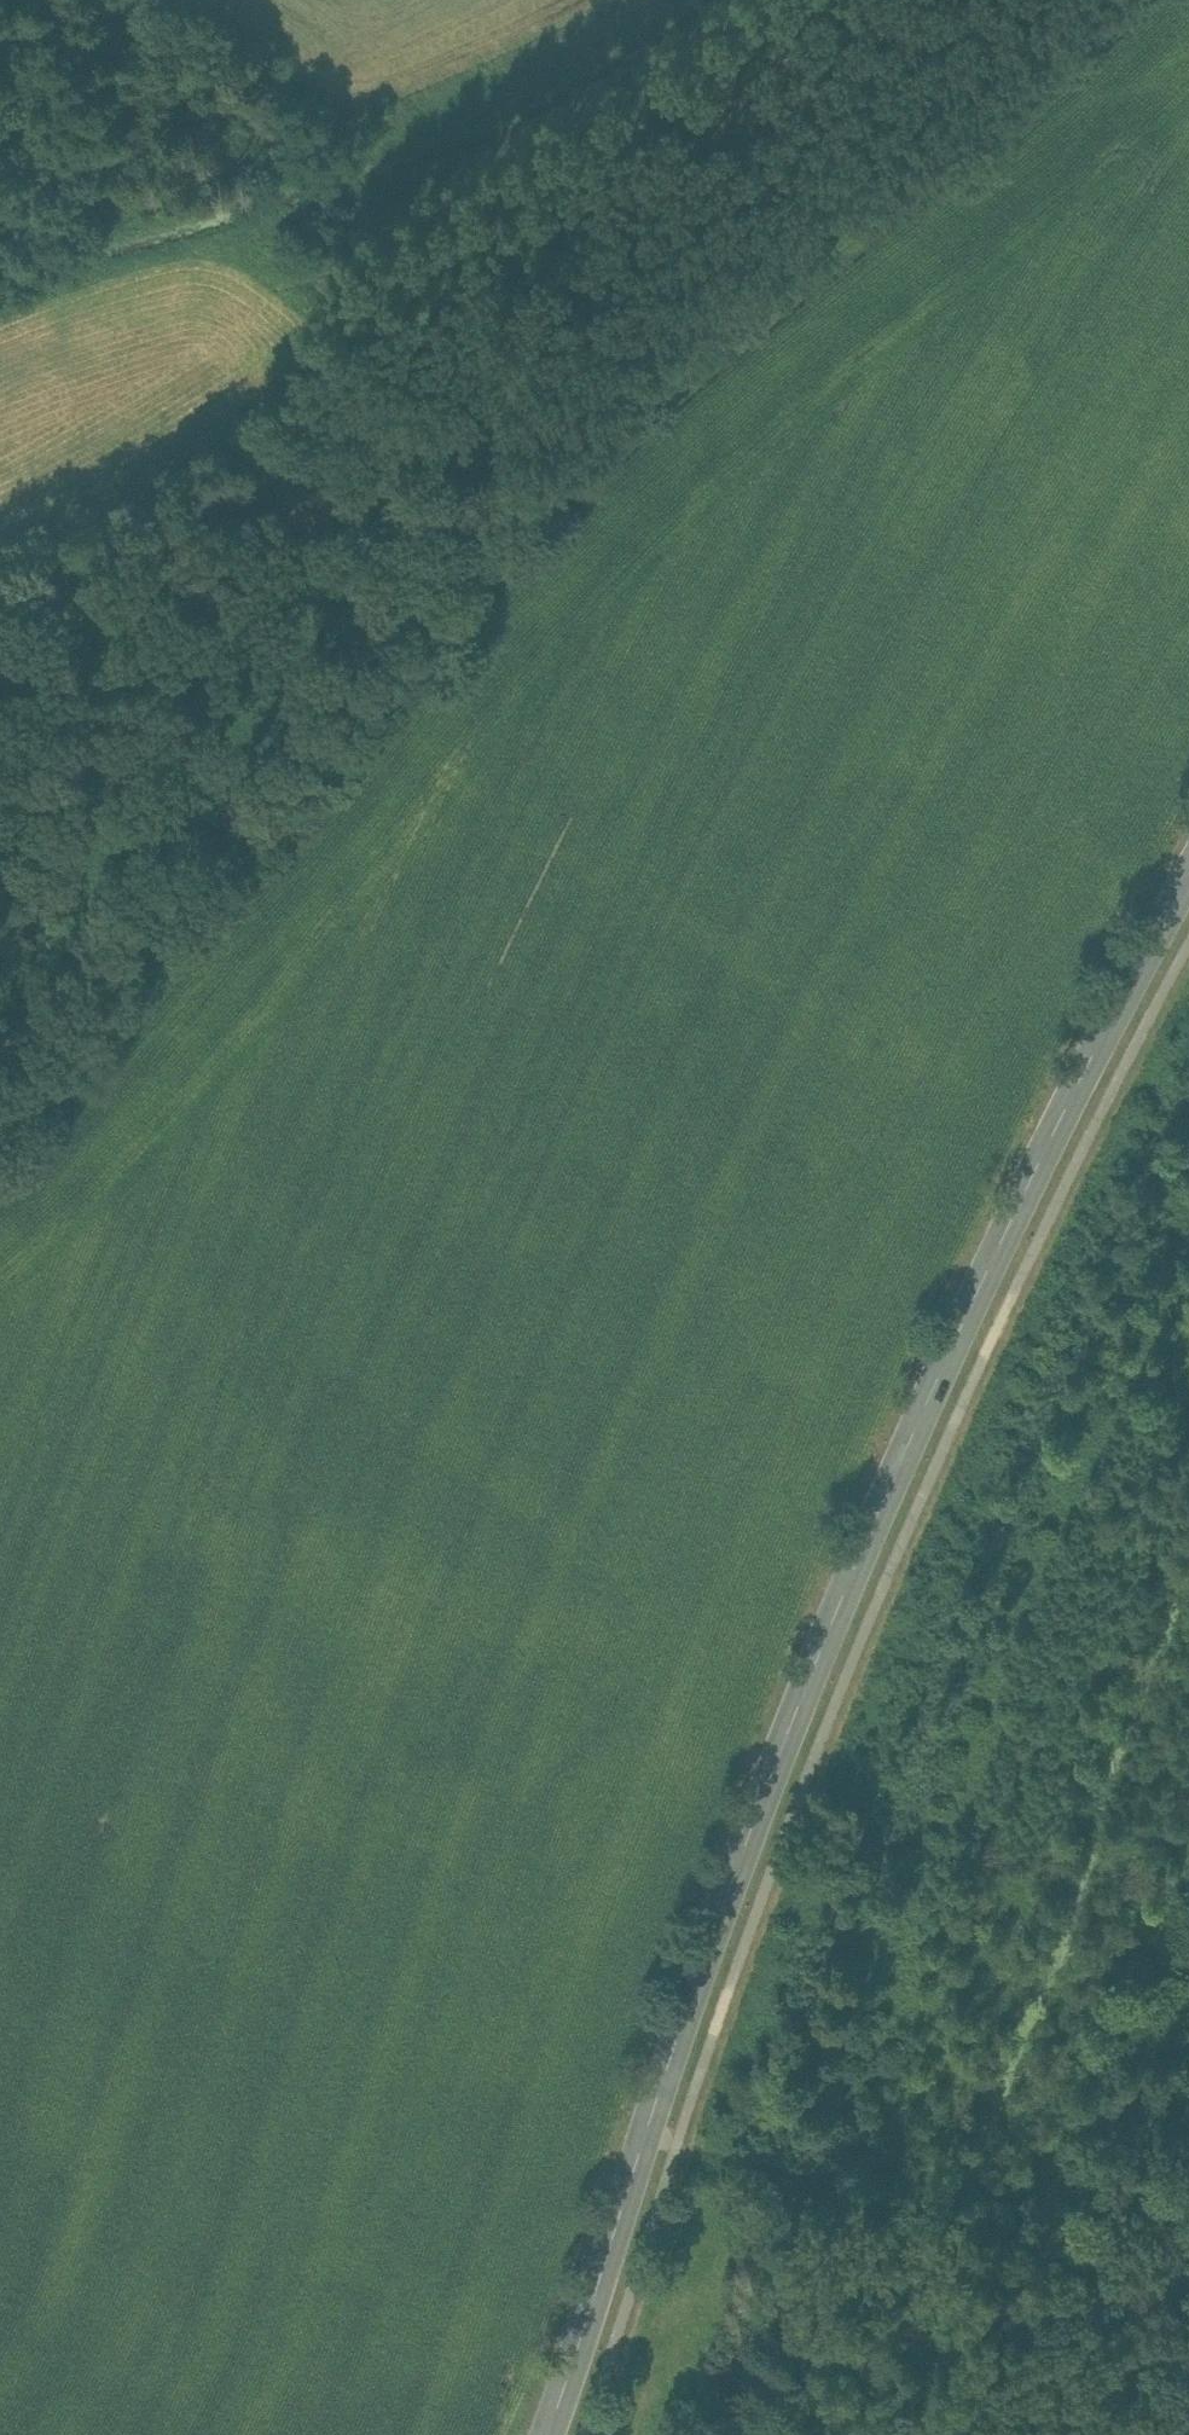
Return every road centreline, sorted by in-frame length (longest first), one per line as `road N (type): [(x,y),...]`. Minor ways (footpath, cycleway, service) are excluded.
road 1 (secondary): [(546,2434),(802,1694),(937,1374),(1188,874)]

